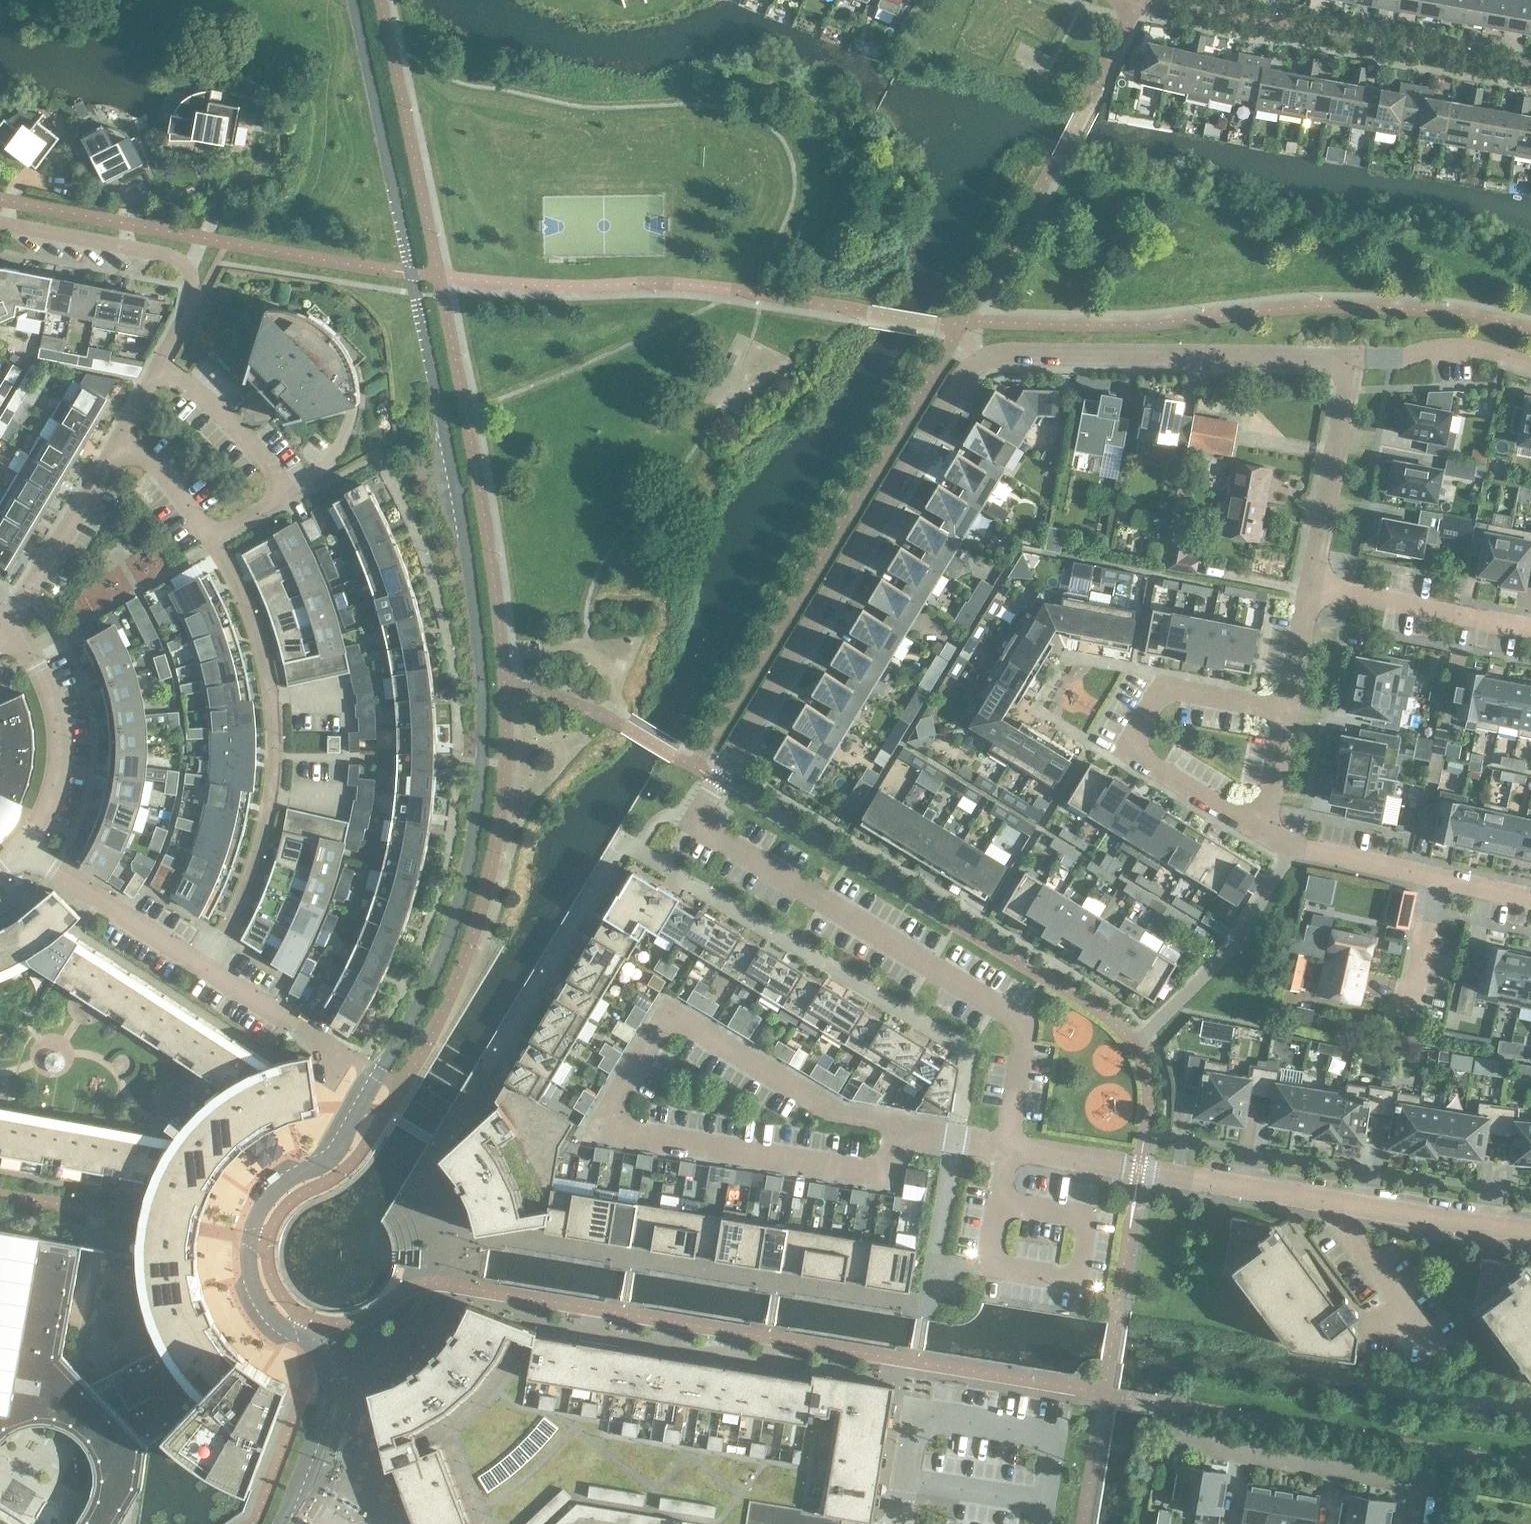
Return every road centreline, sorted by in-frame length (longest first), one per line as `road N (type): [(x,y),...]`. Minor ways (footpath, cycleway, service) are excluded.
road 1 (residential): [(1530,1229),(1006,1146),(1026,1026),(693,822),(976,363),(1107,353),(1351,358)]
road 2 (residential): [(206,965),(245,889),(267,817),(274,756),(267,669),(213,538)]
road 3 (residential): [(1286,710),(1168,689),(1137,740),(1152,767),(1267,834)]
road 4 (residential): [(0,223),(189,265),(191,303),(160,362)]
road 5 (residential): [(1181,1438),(1420,1481),(1412,1523)]
road 6 (residential): [(1267,834),(1326,855),(1530,897)]
road 7 (residential): [(160,362),(227,417),(283,486),(285,494),(213,538)]
road 8 (residential): [(26,849),(48,803),(58,720),(41,669),(0,628)]
road 9 (residential): [(1311,587),(1351,358)]
road 10 (residential): [(1311,587),(1530,628)]
road 11 (residential): [(0,628),(119,443)]
road 12 (residential): [(206,965),(26,849)]
road 13 (residential): [(1351,358),(1476,352),(1530,364)]
road 14 (residential): [(206,965),(330,1051),(359,1054)]
road 15 (residential): [(213,538),(154,467),(119,443)]
road 16 (residential): [(1286,710),(1311,587)]
road 17 (residential): [(1267,834),(1286,710)]

